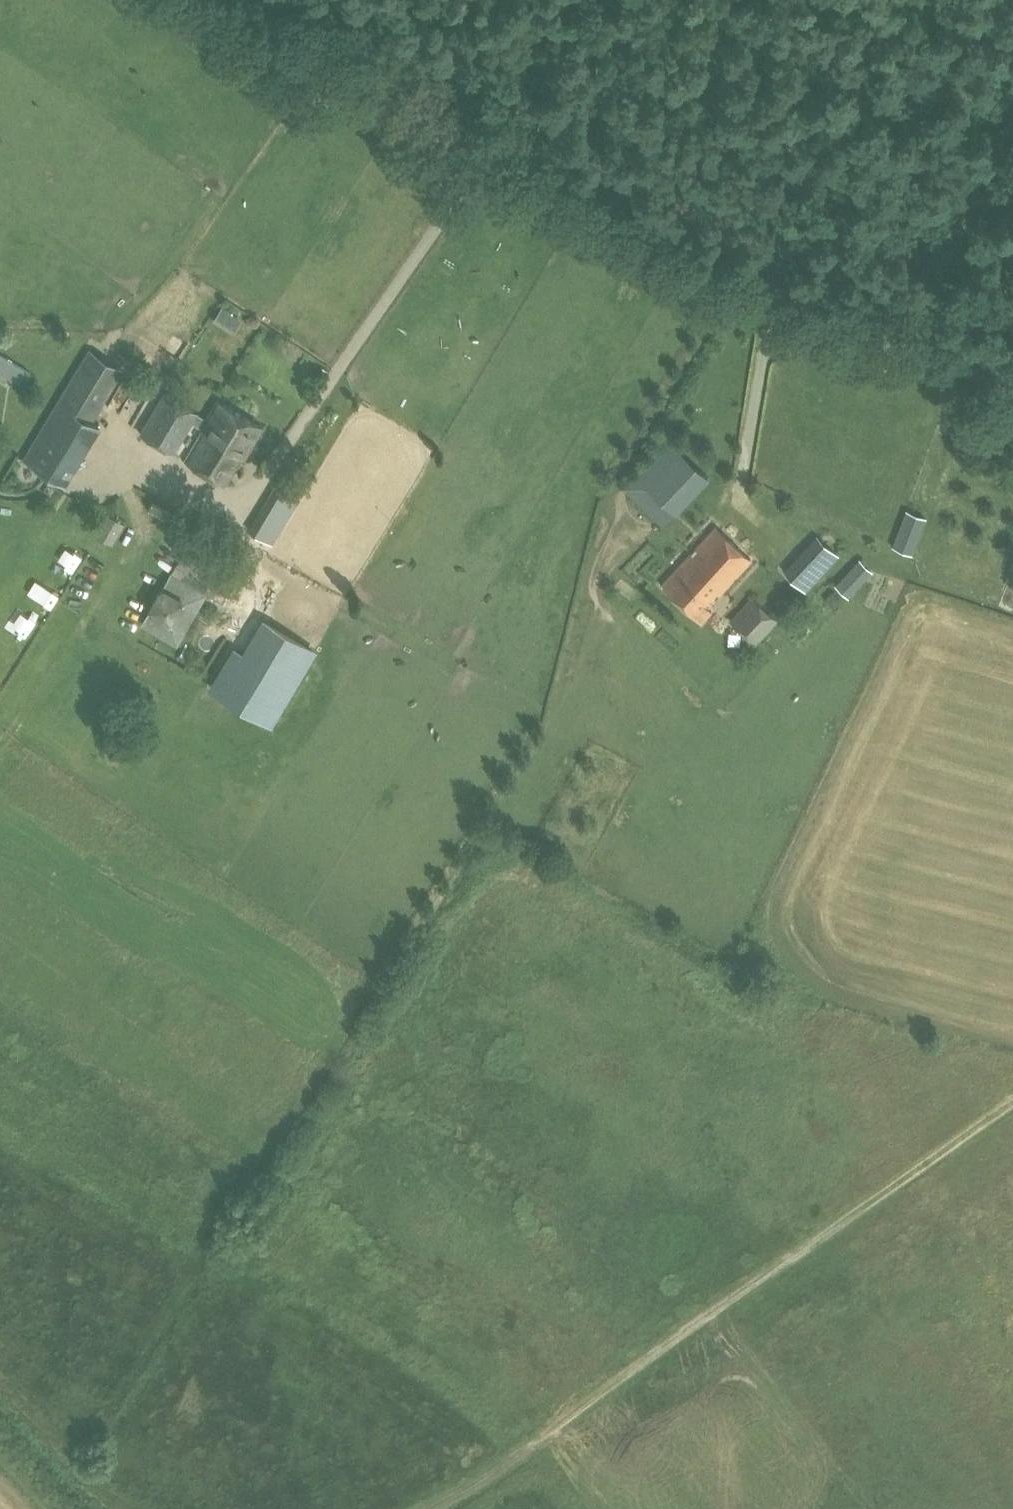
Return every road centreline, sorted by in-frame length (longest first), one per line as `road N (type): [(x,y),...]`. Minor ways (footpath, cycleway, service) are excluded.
road 1 (unclassified): [(1012,380),(674,280),(226,0)]
road 2 (track): [(908,349),(1012,129)]

